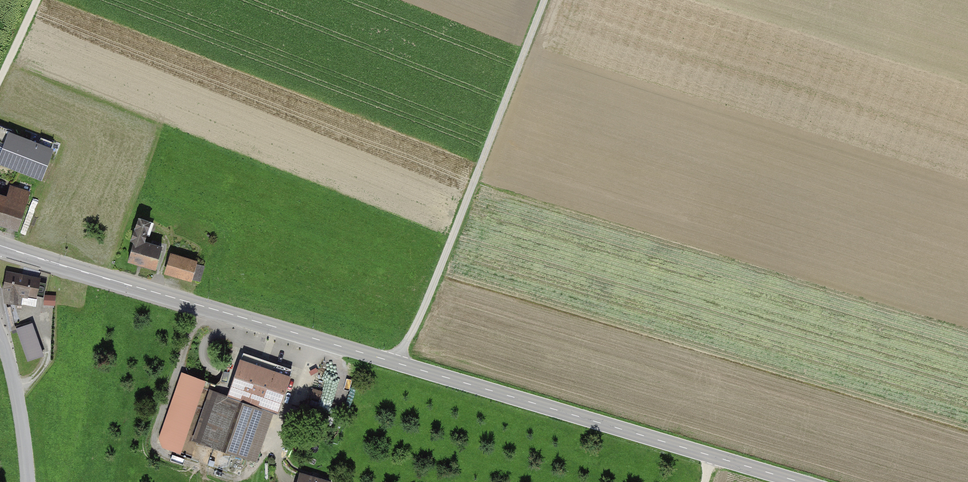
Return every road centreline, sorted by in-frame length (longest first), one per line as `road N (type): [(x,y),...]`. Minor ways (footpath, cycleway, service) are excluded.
road 1 (primary): [(0,245),(795,481)]
road 2 (track): [(395,363),(543,0)]
road 3 (residential): [(27,481),(21,414),(0,336)]

